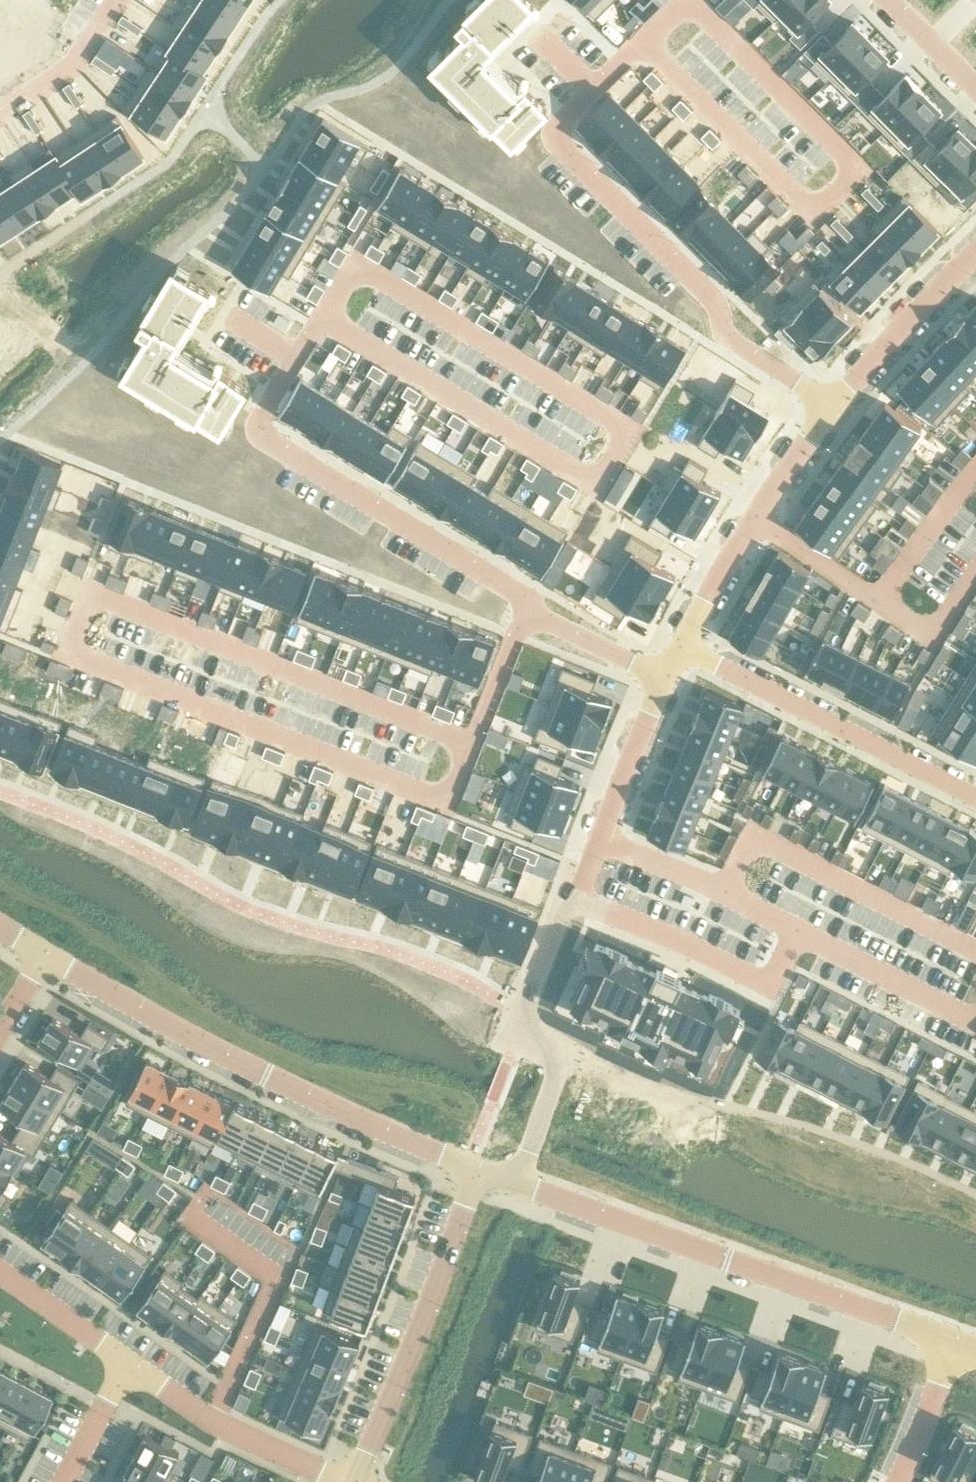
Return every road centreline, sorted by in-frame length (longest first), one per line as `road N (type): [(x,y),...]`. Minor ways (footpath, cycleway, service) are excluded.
road 1 (residential): [(476,1169),(952,1340)]
road 2 (tertiary): [(42,956),(266,1074),(476,1169)]
road 3 (tertiary): [(476,1169),(353,1481)]
road 4 (residential): [(975,796),(683,646)]
road 5 (residential): [(529,612),(509,585),(265,440)]
road 6 (residential): [(831,408),(683,646)]
road 7 (residential): [(727,337),(707,294),(548,133)]
road 8 (residential): [(124,1363),(345,1481)]
road 9 (residential): [(665,676),(579,902)]
road 10 (residential): [(975,254),(831,408)]
road 11 (residential): [(0,1270),(124,1363)]
road 12 (residential): [(895,1481),(952,1340)]
road 13 (residential): [(529,612),(665,676)]
road 14 (residential): [(124,1363),(61,1481)]
road 15 (residential): [(727,337),(831,408)]
road 16 (residential): [(888,0),(975,88)]

